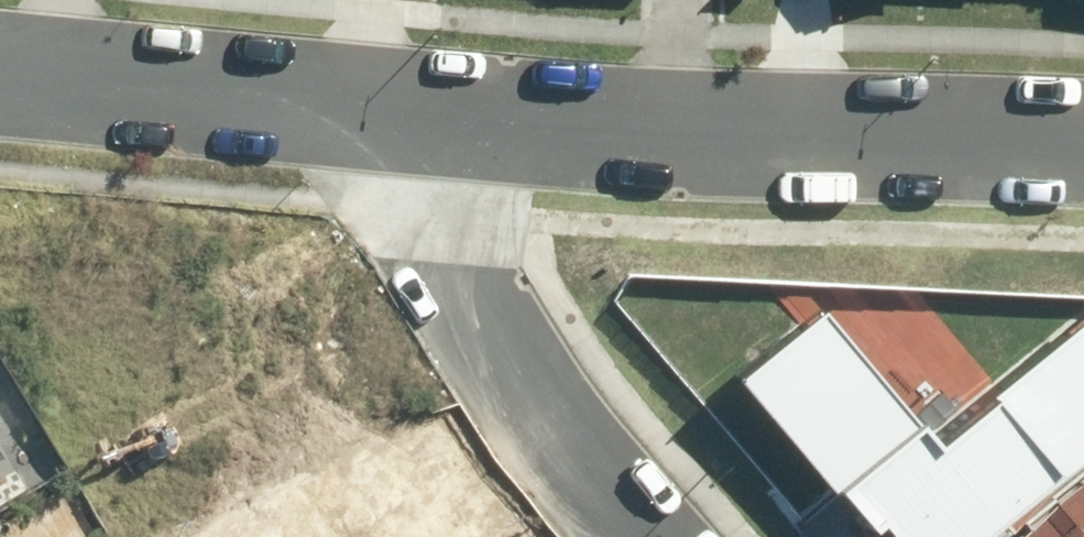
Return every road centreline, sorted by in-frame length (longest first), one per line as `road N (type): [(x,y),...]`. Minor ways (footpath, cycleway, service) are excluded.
road 1 (residential): [(394,97),(1083,135)]
road 2 (residential): [(649,536),(522,390),(464,284),(394,97)]
road 3 (residential): [(0,63),(394,97)]

